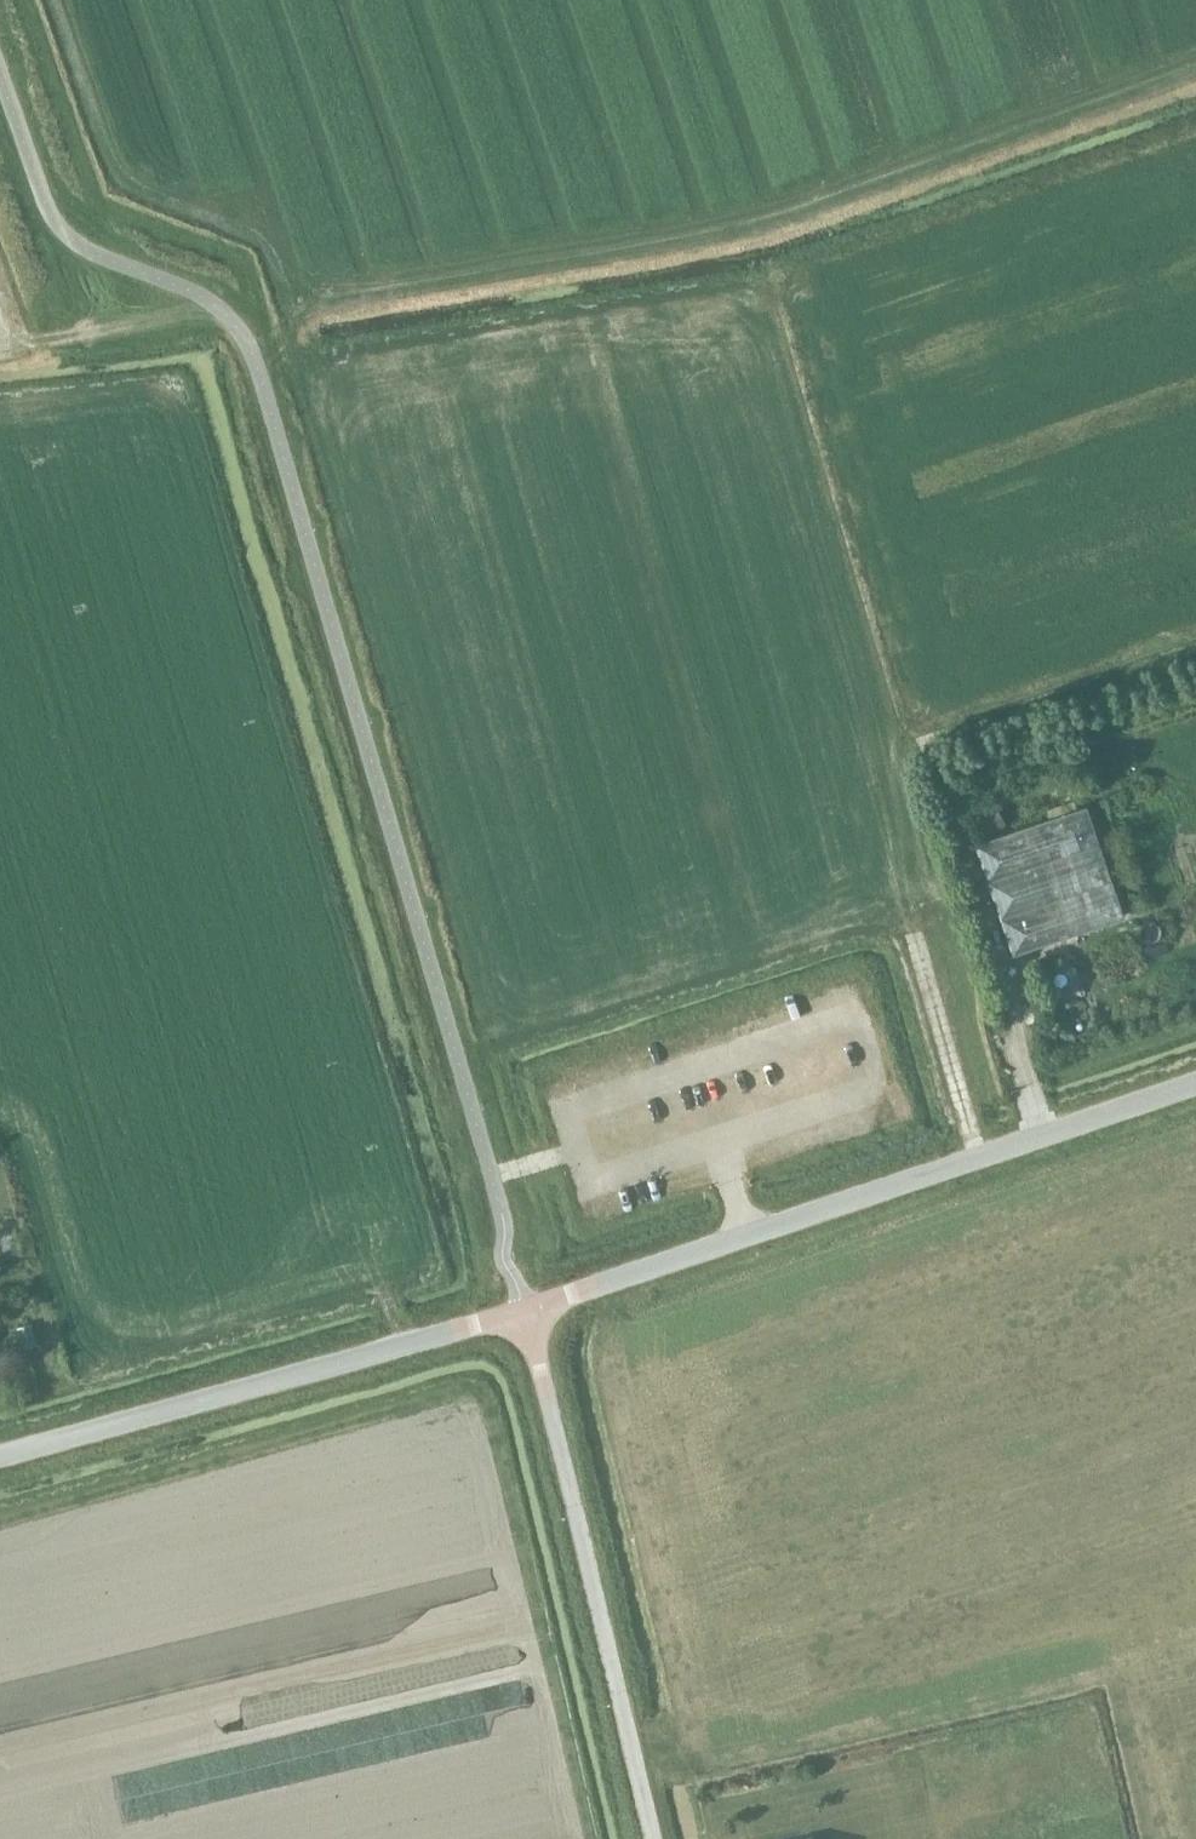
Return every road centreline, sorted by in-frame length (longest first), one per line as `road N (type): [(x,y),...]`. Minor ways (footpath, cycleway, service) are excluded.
road 1 (unclassified): [(528,1314),(1195,1088)]
road 2 (unclassified): [(0,1459),(528,1314)]
road 3 (unclassified): [(653,1838),(528,1314)]

